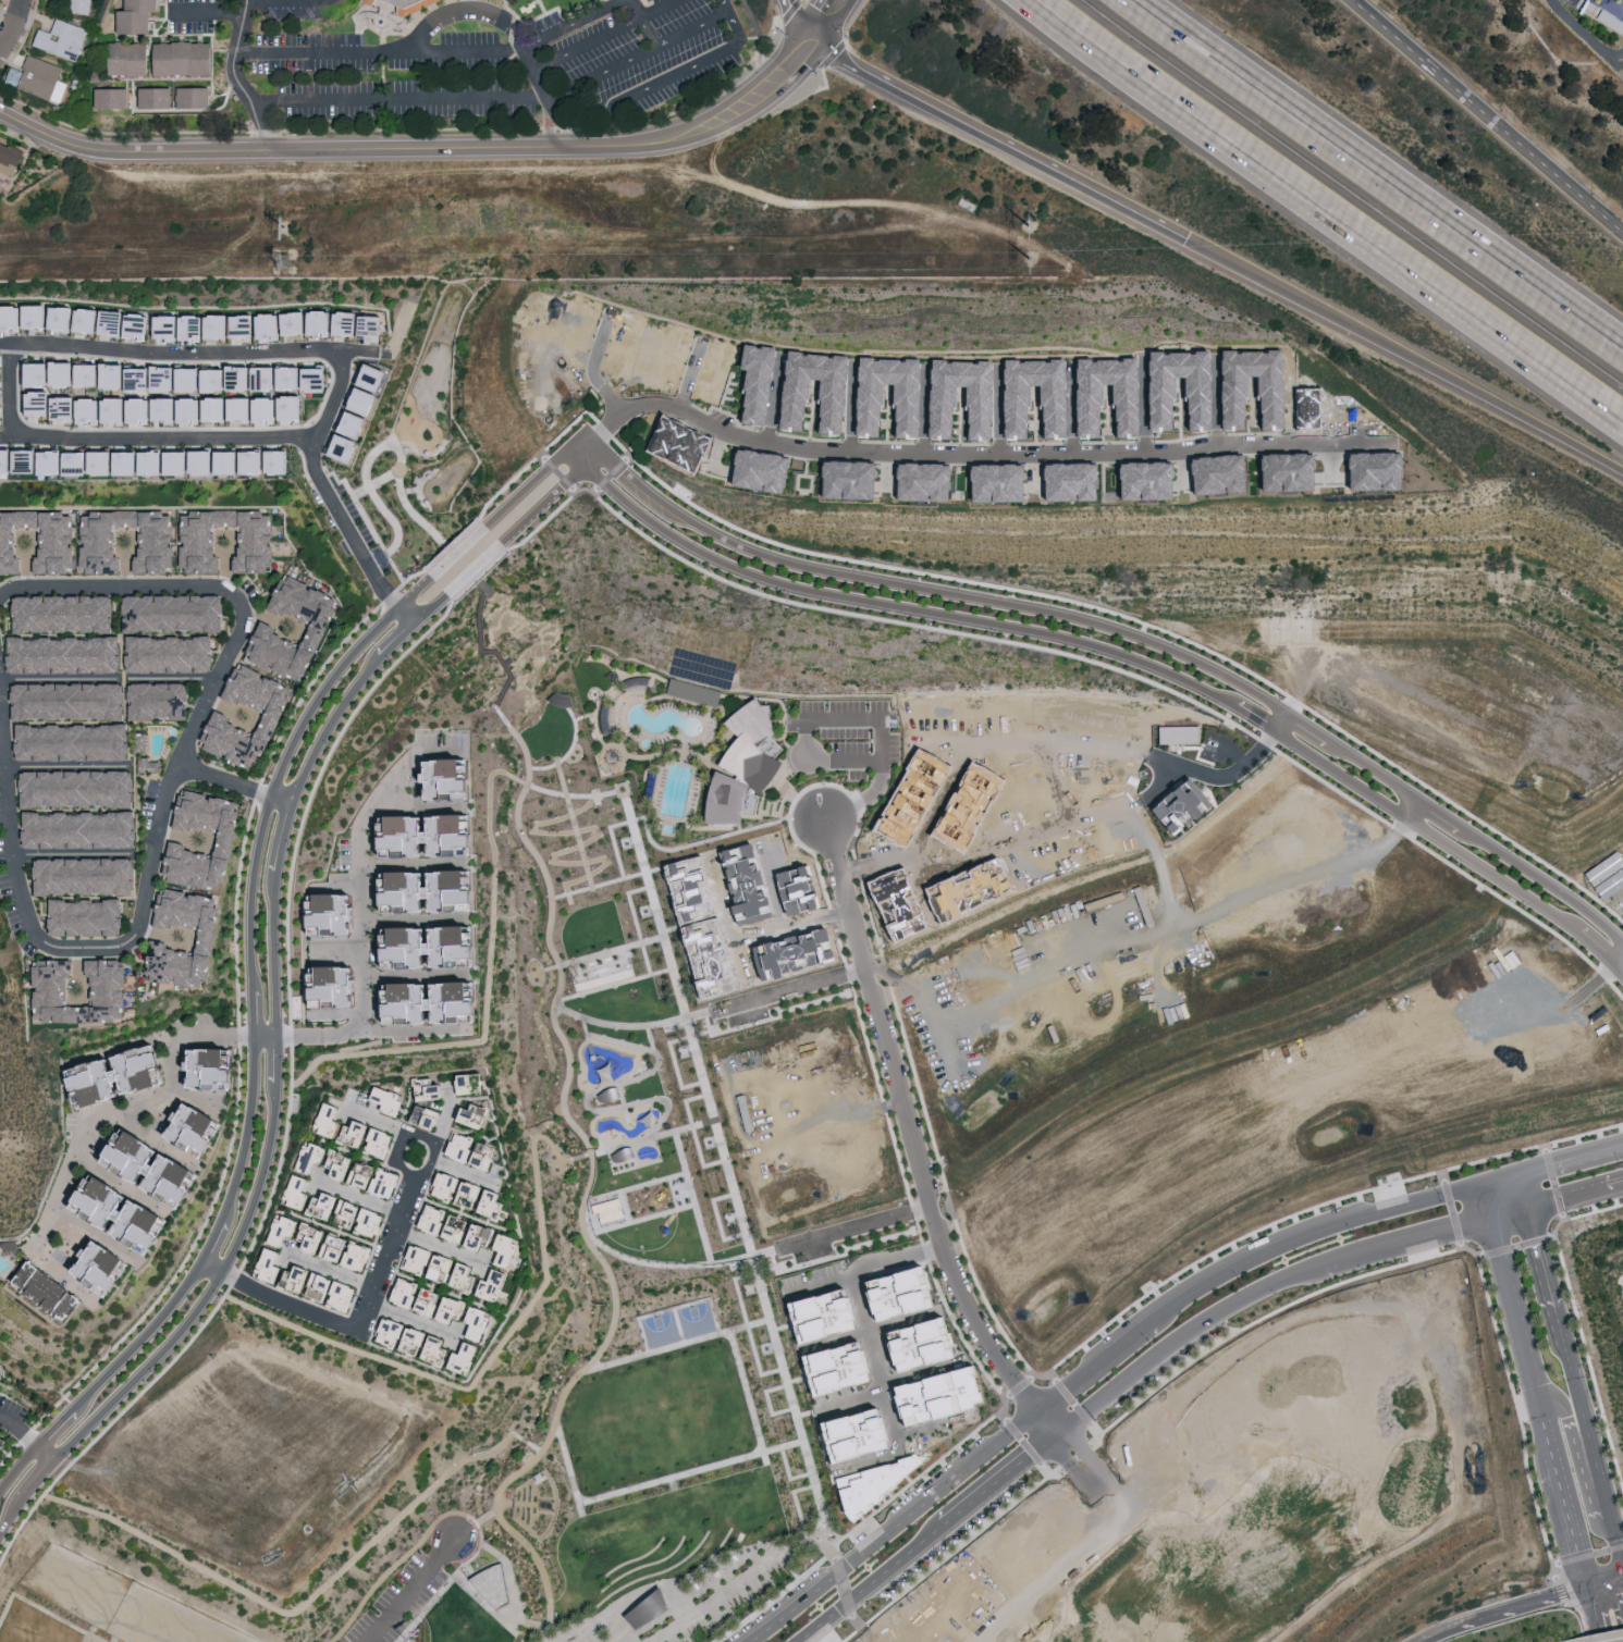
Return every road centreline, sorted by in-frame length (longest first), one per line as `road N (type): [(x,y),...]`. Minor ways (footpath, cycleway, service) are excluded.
road 1 (residential): [(0,702),(15,884),(36,938),(54,947),(122,948),(140,926),(168,798),(245,614),(233,591),(213,587),(15,589),(0,598)]
road 2 (residential): [(0,115),(50,140),(109,153),(648,146),(741,113),(784,82),(814,44)]
road 3 (residential): [(589,436),(614,405),(649,396),(746,435),(795,444),(929,449),(1350,437)]
road 4 (residential): [(1284,709),(1188,656),(1084,618),(807,567),(729,542),(651,496),(581,430)]
road 5 (motorway): [(1037,0),(1622,426)]
road 6 (residential): [(579,462),(669,534),(742,572),(1075,640),(1234,706)]
road 7 (residential): [(824,817),(949,1264),(982,1334),(1038,1410)]
road 8 (motorway): [(1622,346),(1125,0)]
road 9 (motorway): [(1183,243),(1622,475)]
road 10 (residential): [(278,1036),(276,880),(291,802),(362,666),(402,624)]
road 11 (motorway): [(814,44),(1183,243)]
road 12 (residential): [(54,1461),(210,1292),(258,1195),(273,1118)]
road 13 (residential): [(16,433),(10,344),(335,354)]
road 14 (residential): [(390,610),(348,651),(287,756),(261,837),(253,971)]
road 15 (residential): [(1284,709),(1310,680),(1327,678),(1561,791),(1579,783),(1607,739)]
road 16 (tertiary): [(1038,1410),(746,1641)]
road 17 (residential): [(1272,729),(1578,930)]
road 18 (tertiary): [(1475,1185),(1301,1239),(1156,1321)]
road 19 (secondary): [(1616,1534),(1528,1208)]
road 20 (residential): [(204,1262),(357,1329),(417,1174)]
road 21 (tertiary): [(1057,1437),(1183,1343),(1257,1297),(1324,1270)]
road 22 (residential): [(278,1036),(356,1028),(360,815)]
road 23 (residential): [(303,442),(16,433)]
road 24 (residential): [(581,430),(390,610)]
road 25 (secondary): [(1486,1220),(1554,1455)]
road 26 (residential): [(402,624),(579,462)]
road 27 (motorway): [(1503,132),(1348,0)]
road 28 (residential): [(1622,941),(1460,825)]
road 29 (residential): [(278,1036),(189,1036),(175,1053),(175,1092),(131,1112)]
road 30 (residential): [(204,1262),(76,1407)]
road 31 (residential): [(390,610),(303,442)]
road 32 (residential): [(254,1036),(253,1115),(224,1219)]
road 33 (tertiary): [(800,1641),(945,1527)]
road 34 (residential): [(32,1238),(89,1120),(131,1112)]
road 35 (tertiary): [(1324,1270),(1486,1220)]
road 36 (secondary): [(1616,1534),(1598,1509),(1570,1416),(1561,1406),(1540,1405)]
road 37 (motorway): [(1622,233),(1503,132)]
road 38 (trunk): [(1586,1581),(1442,1625)]
road 39 (tertiary): [(1156,1321),(1038,1410)]
road 40 (tertiary): [(945,1527),(1057,1437)]
road 41 (secondary): [(1554,1455),(1586,1581)]

